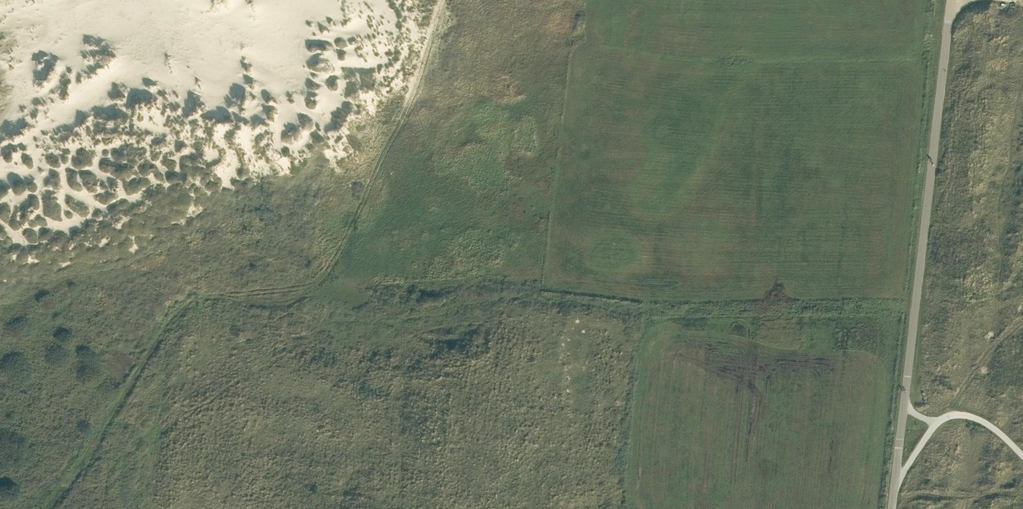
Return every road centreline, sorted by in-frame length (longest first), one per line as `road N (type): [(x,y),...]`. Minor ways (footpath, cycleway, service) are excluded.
road 1 (track): [(48,508),(182,310),(214,297),(286,303),(320,280),(407,107),(444,0)]
road 2 (unclassified): [(892,508),(951,0)]
road 3 (track): [(286,303),(323,321),(398,321),(533,294),(642,309)]
road 4 (track): [(166,328),(128,333),(43,309),(0,307)]

